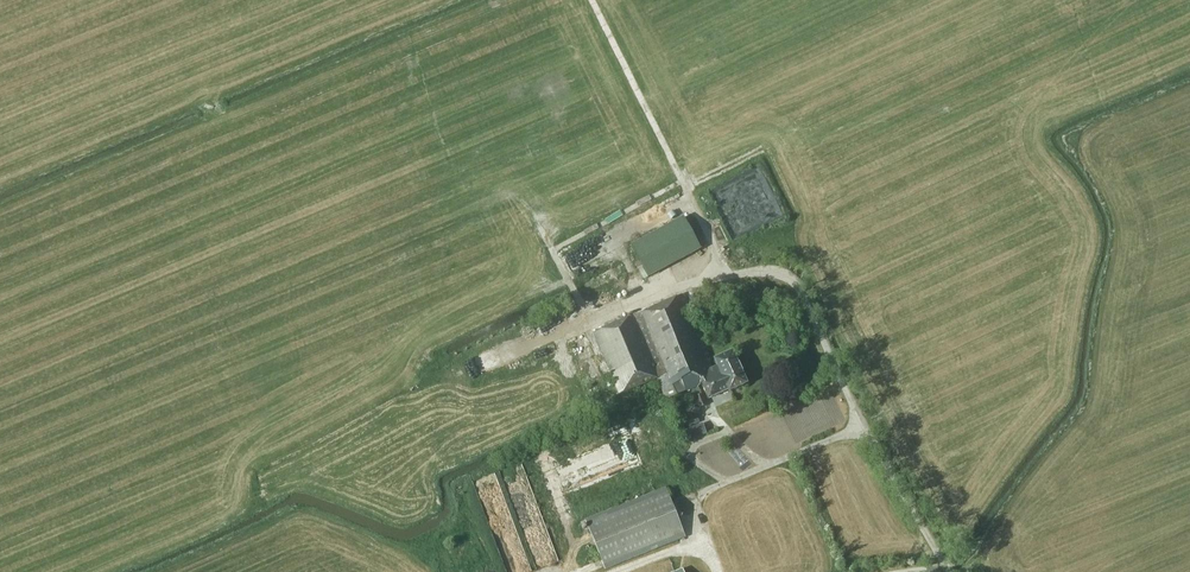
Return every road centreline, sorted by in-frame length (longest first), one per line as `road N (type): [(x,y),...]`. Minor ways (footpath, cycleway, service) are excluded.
road 1 (unclassified): [(947,571),(861,425)]

